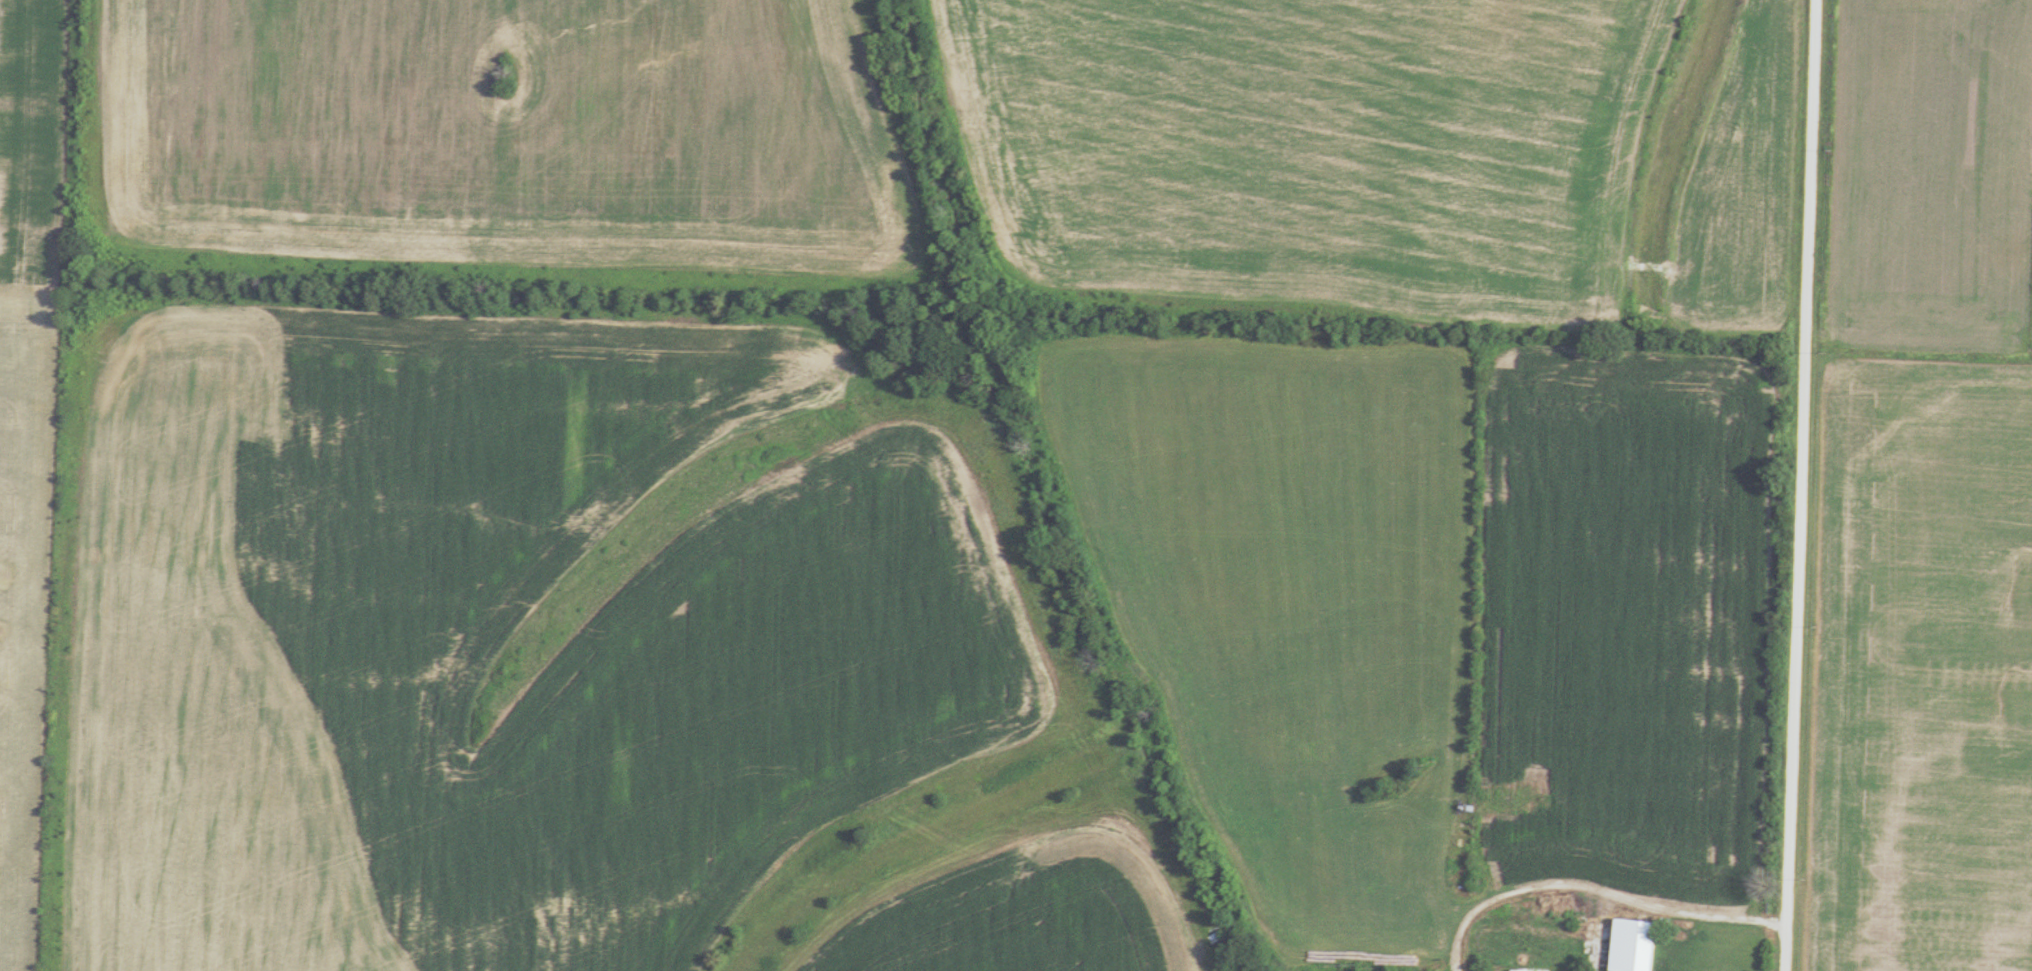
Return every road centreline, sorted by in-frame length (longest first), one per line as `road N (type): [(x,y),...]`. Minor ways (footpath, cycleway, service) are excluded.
road 1 (residential): [(1785,970),(1820,0)]

